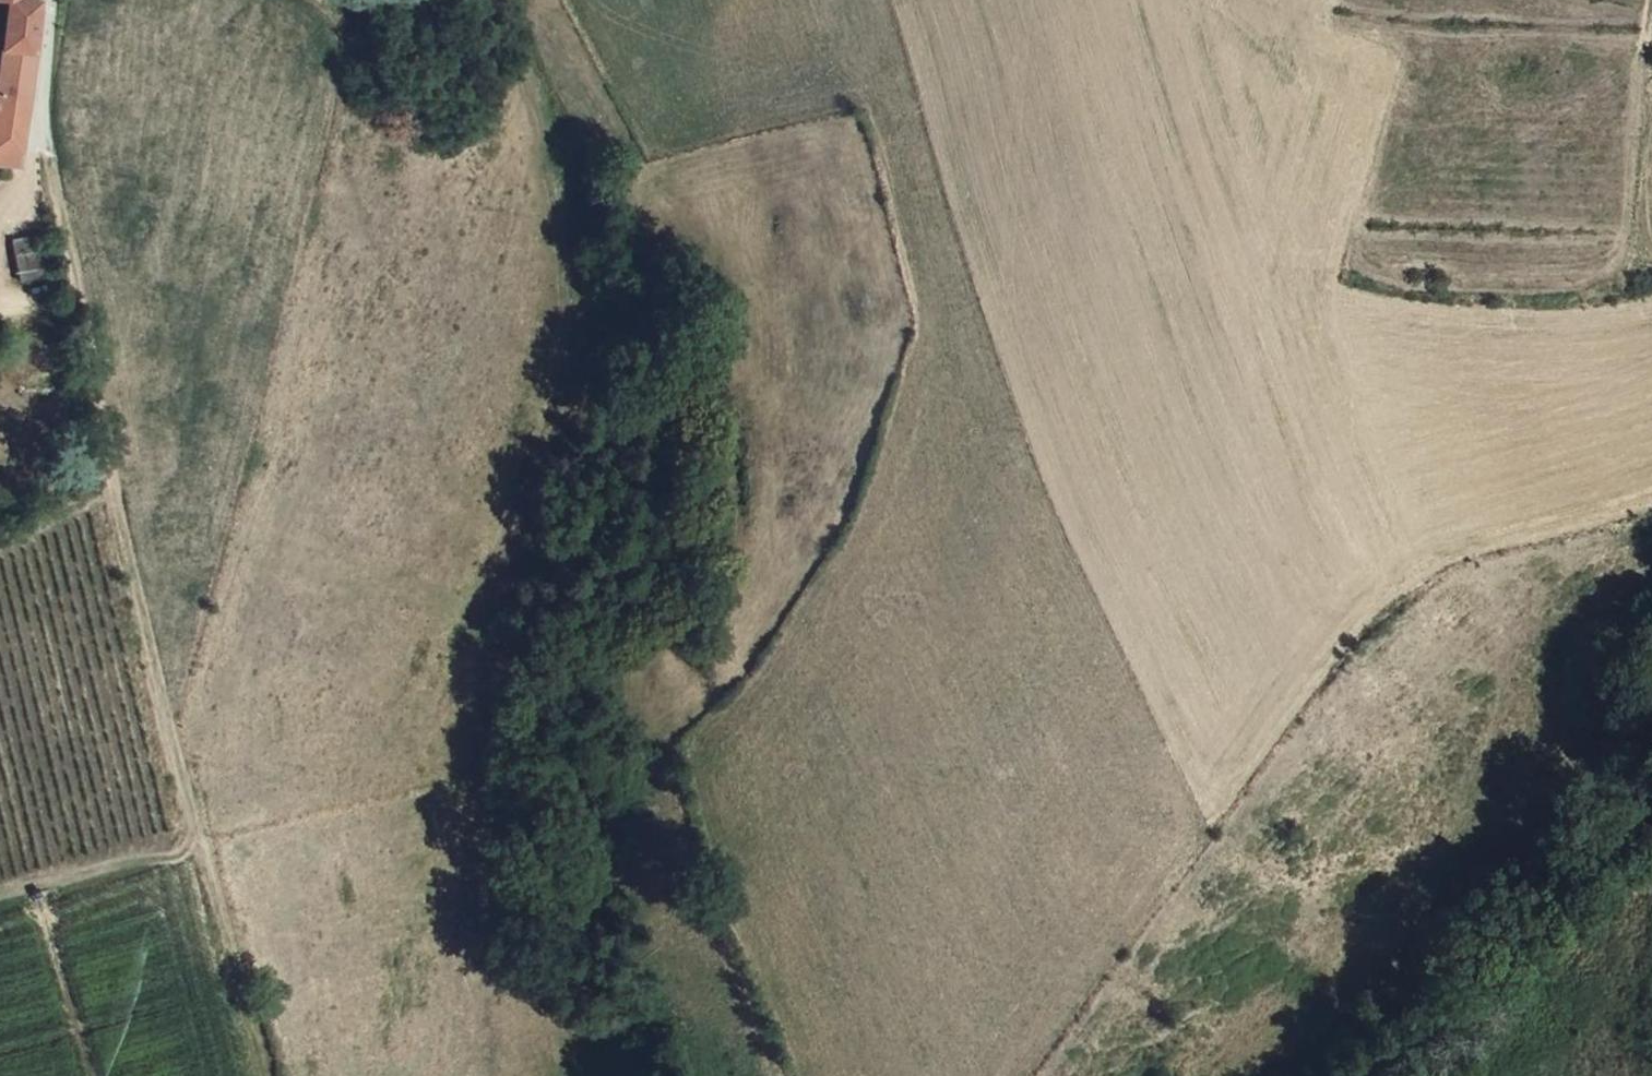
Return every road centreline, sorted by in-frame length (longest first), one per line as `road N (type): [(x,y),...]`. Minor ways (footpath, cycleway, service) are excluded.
road 1 (track): [(269,1075),(44,164),(64,0)]
road 2 (track): [(1651,25),(1621,267)]
road 3 (track): [(0,551),(122,492)]

